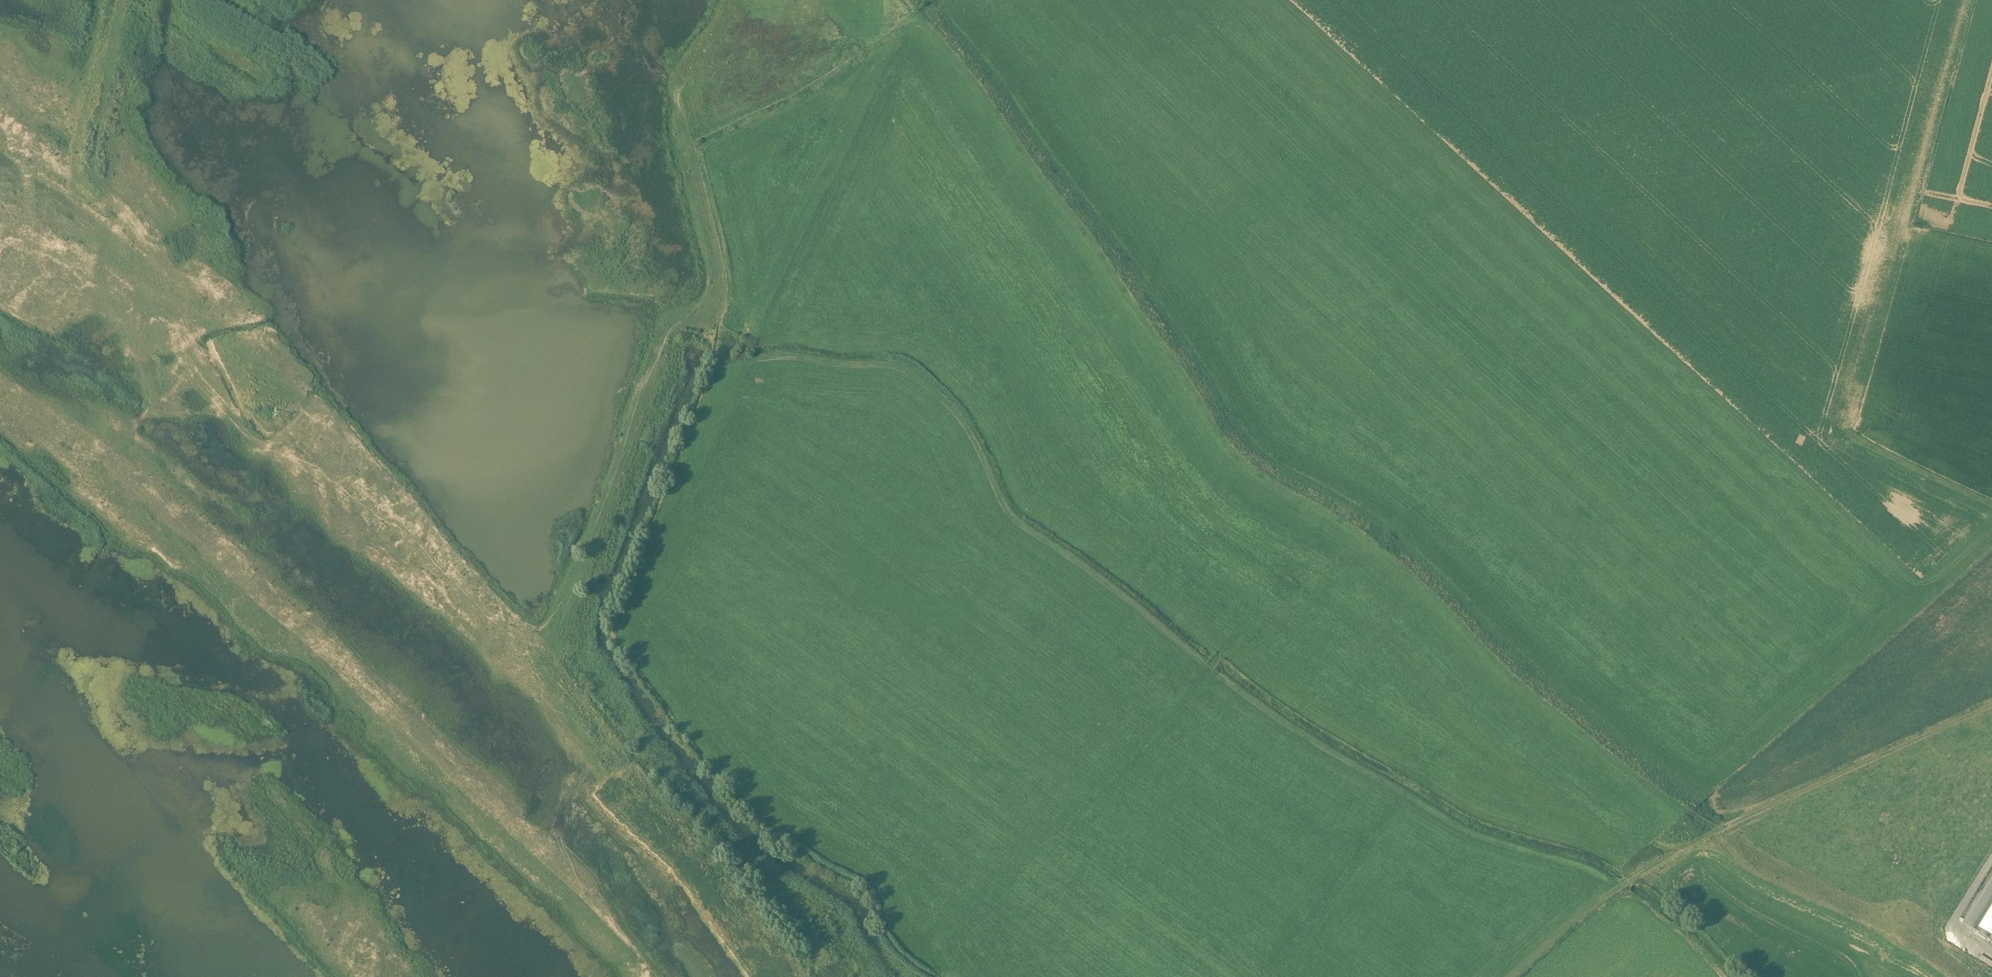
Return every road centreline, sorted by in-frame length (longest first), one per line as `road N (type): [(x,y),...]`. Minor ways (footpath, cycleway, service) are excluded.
road 1 (track): [(647,976),(596,905),(168,512)]
road 2 (track): [(1991,704),(1675,854),(1590,906),(1510,976)]
road 3 (track): [(120,0),(90,159)]
road 4 (track): [(1991,504),(1848,436)]

